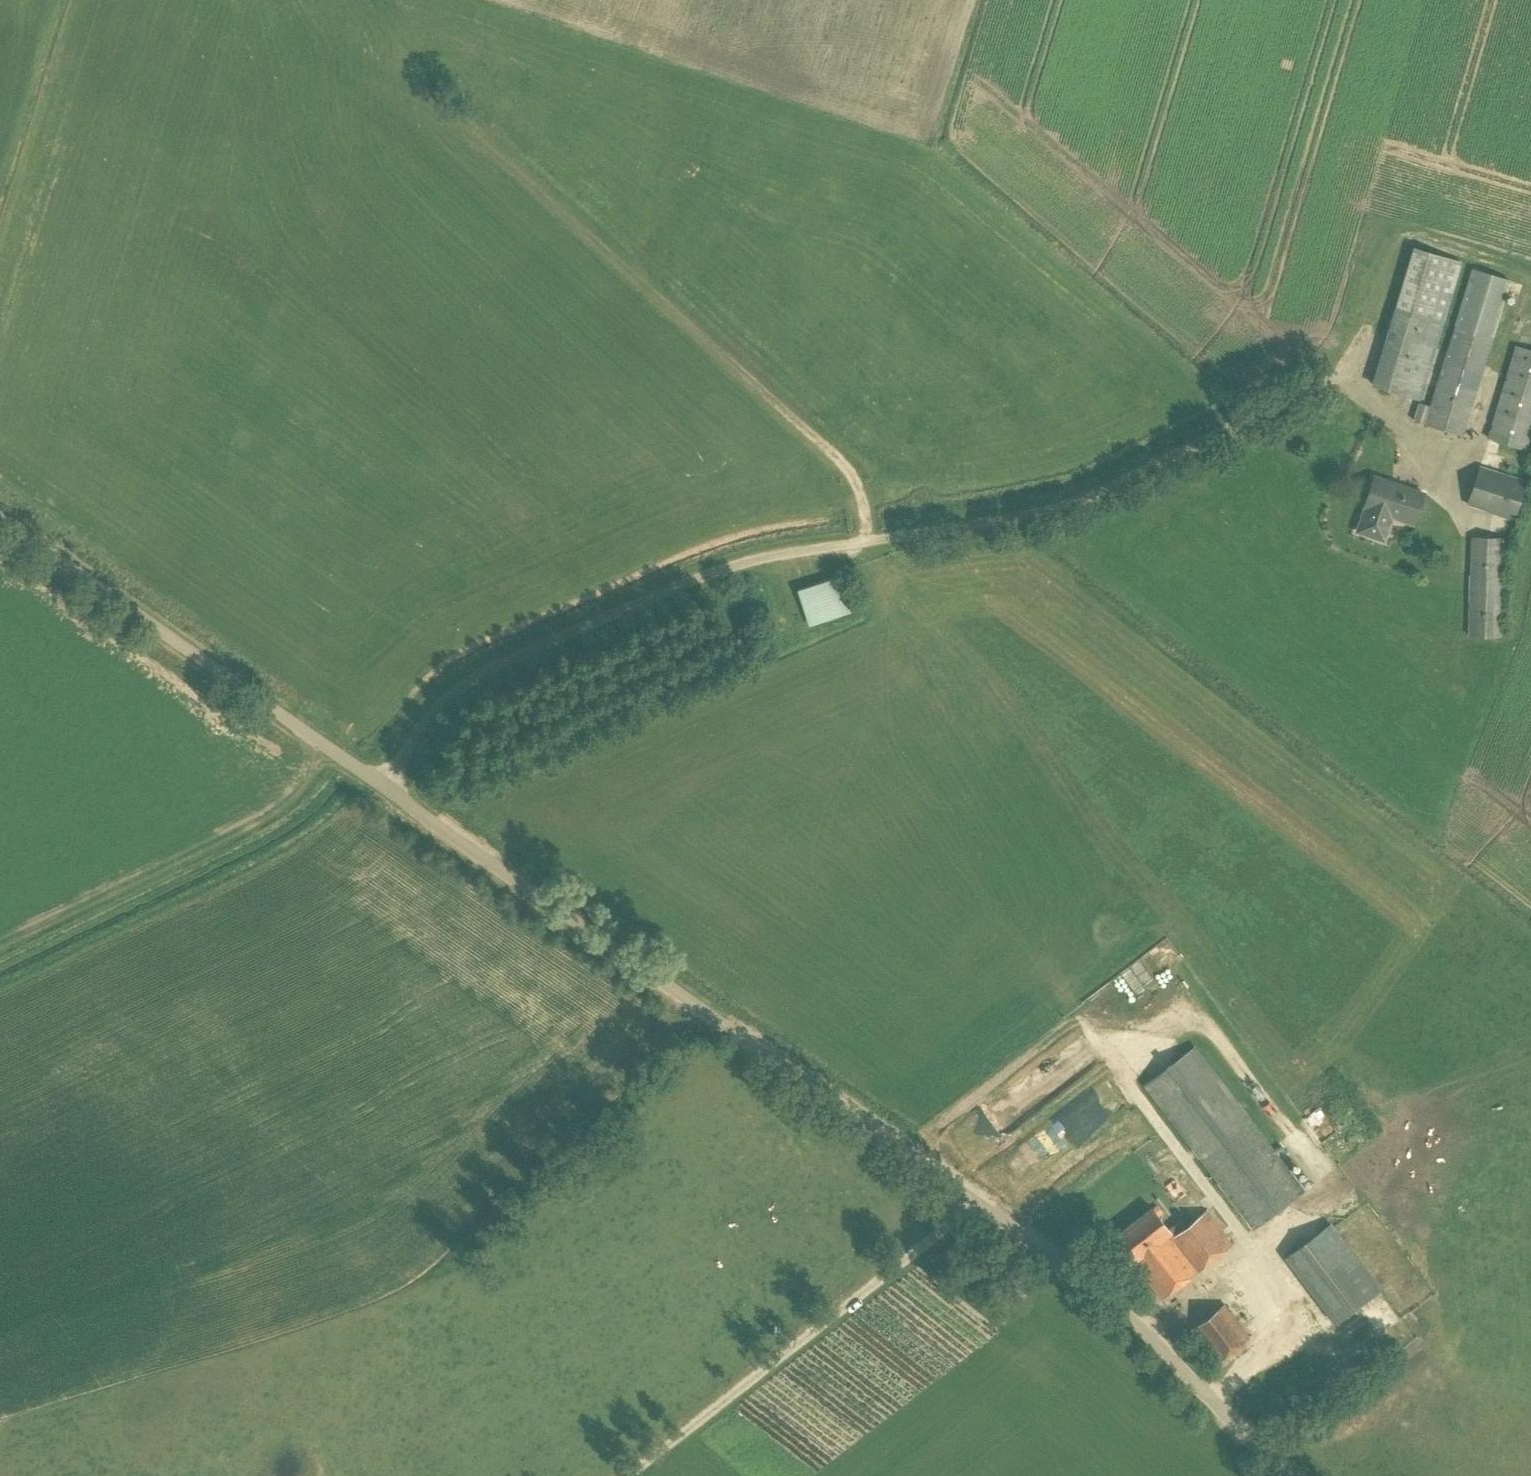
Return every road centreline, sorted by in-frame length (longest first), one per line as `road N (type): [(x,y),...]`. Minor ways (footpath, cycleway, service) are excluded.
road 1 (unclassified): [(1290,1475),(1067,1269),(0,514)]

